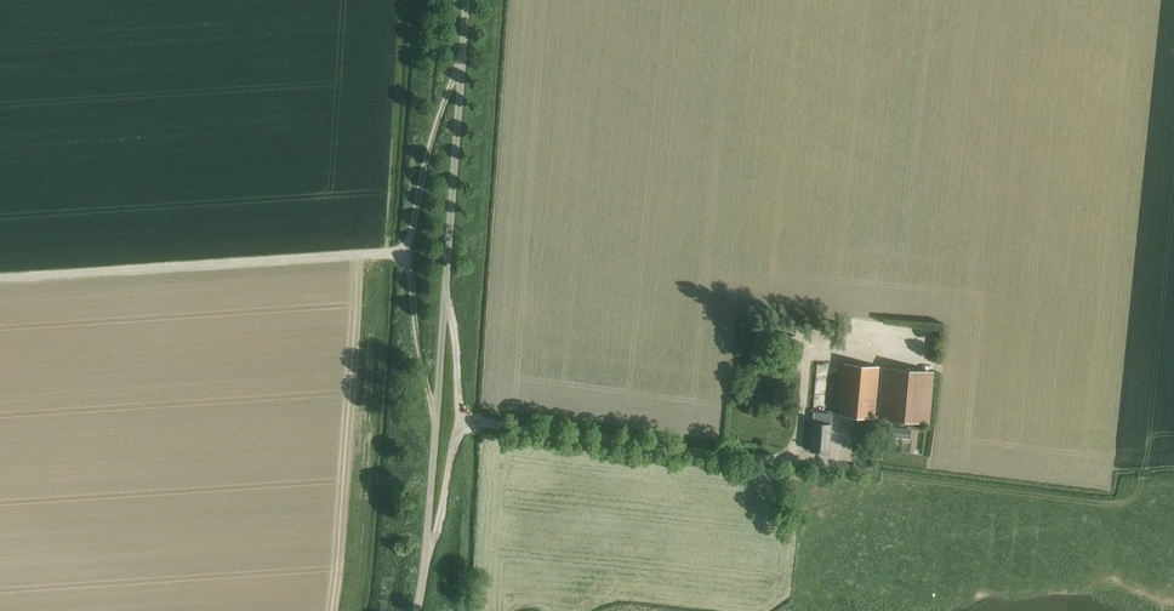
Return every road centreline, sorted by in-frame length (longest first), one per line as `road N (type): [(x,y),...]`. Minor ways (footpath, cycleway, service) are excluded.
road 1 (unclassified): [(0,278),(398,252)]
road 2 (unclassified): [(436,419),(461,70)]
road 3 (unclassified): [(398,252),(411,238),(431,144),(461,70)]
road 4 (unclassified): [(416,610),(436,419)]
road 5 (unclassified): [(398,252),(409,269),(436,419)]

